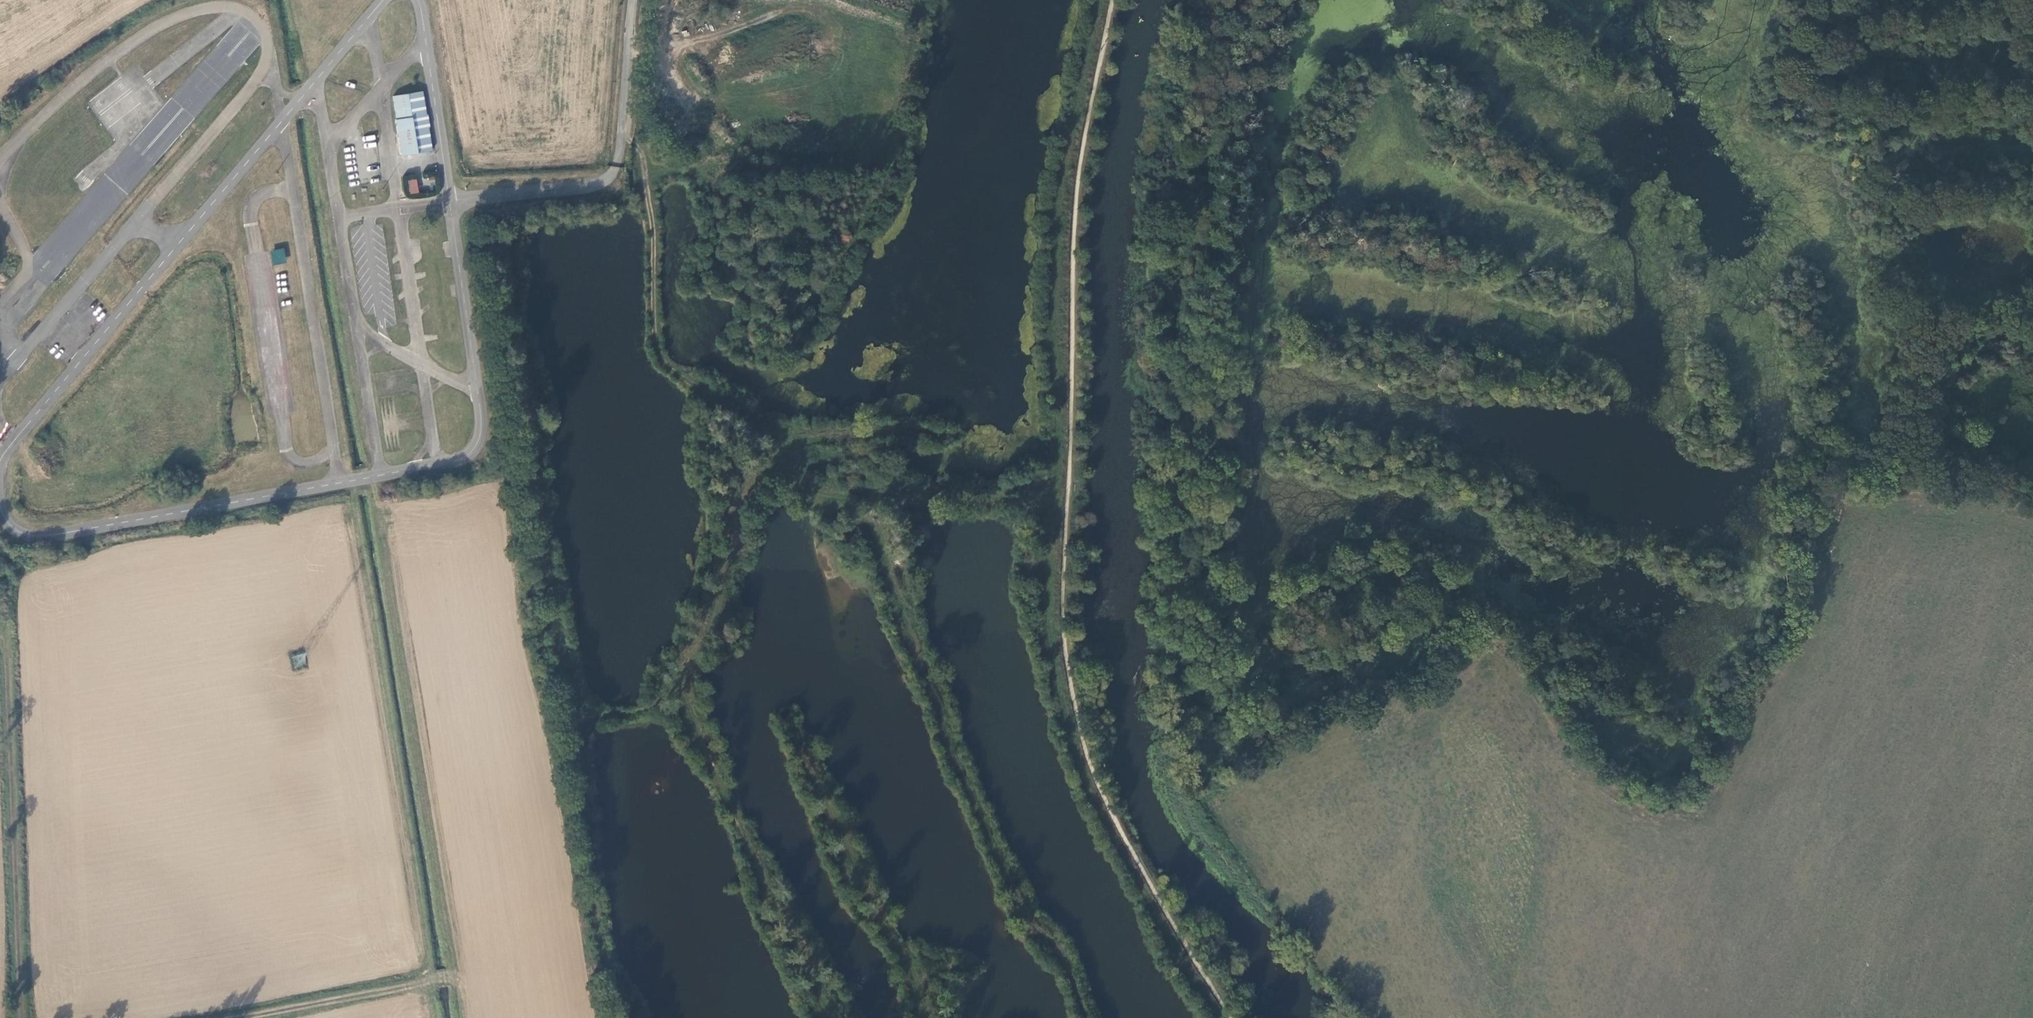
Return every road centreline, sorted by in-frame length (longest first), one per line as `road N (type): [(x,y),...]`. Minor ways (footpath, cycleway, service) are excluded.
road 1 (track): [(27,1017),(4,599)]
road 2 (track): [(247,1017),(451,979)]

